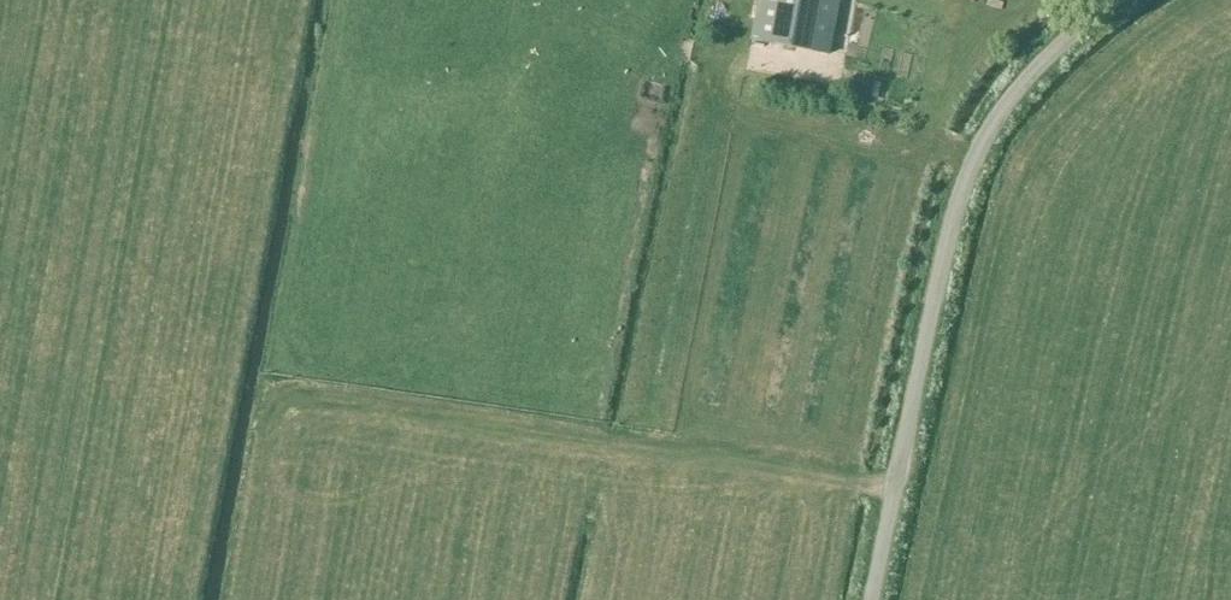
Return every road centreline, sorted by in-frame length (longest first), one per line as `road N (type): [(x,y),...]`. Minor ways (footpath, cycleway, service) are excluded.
road 1 (unclassified): [(869,599),(950,226),(973,159),(1005,105),(1110,0)]

